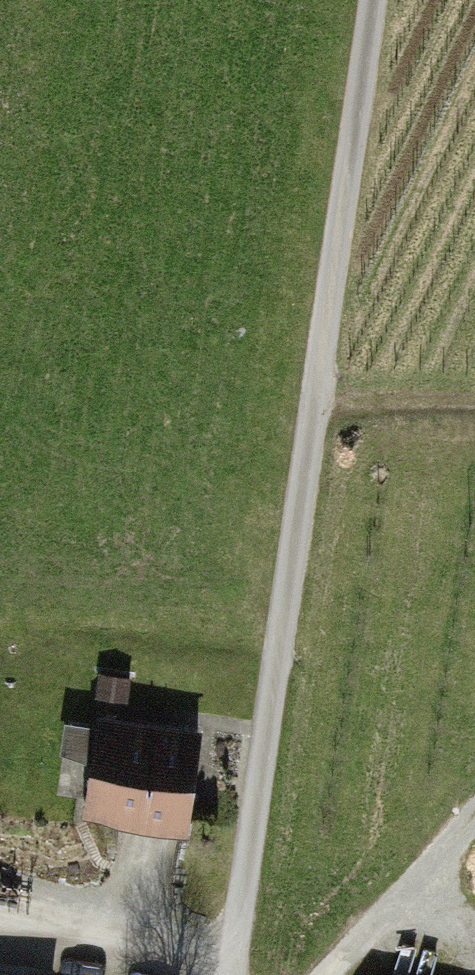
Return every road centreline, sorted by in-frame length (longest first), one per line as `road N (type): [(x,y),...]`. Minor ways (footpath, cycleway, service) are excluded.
road 1 (track): [(233,974),(375,0)]
road 2 (track): [(329,974),(474,824)]
road 3 (track): [(320,394),(474,398)]

